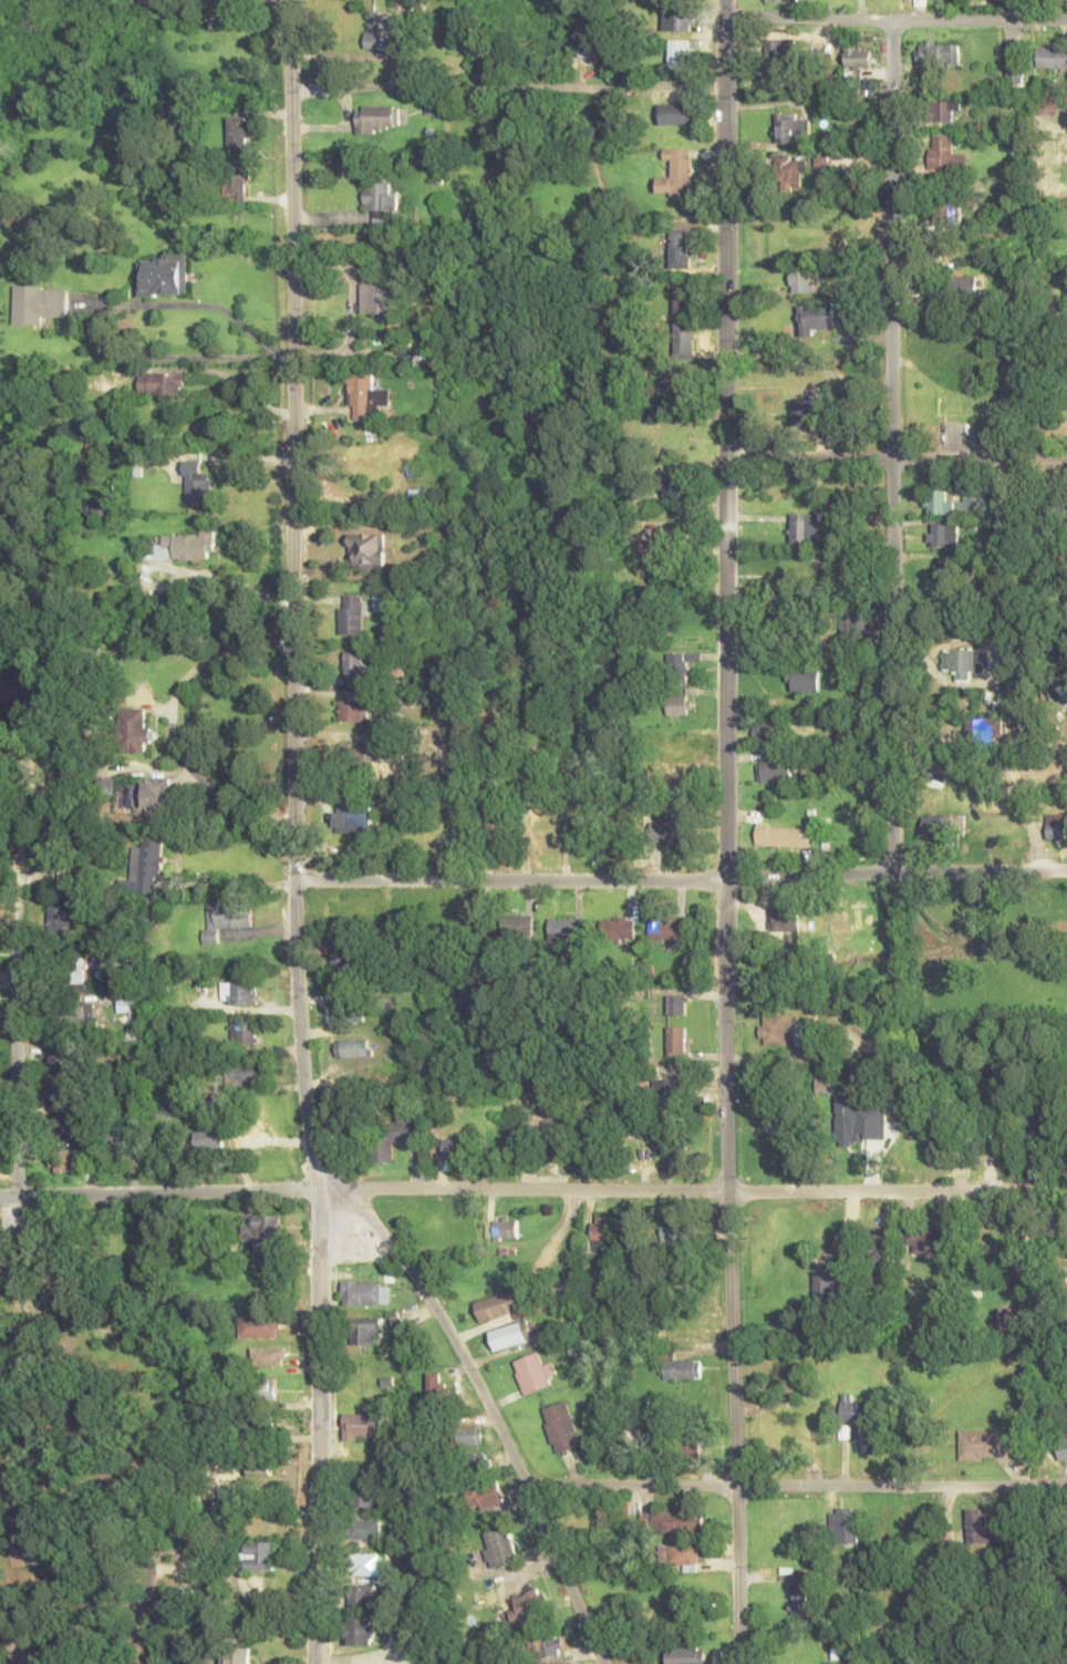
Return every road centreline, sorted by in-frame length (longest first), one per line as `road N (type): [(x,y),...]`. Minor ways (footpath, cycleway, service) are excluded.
road 1 (residential): [(314,1663),(321,1271),(330,1192),(311,1139),(301,1063),(289,0)]
road 2 (residential): [(738,1663),(728,1193),(726,0)]
road 3 (residential): [(1066,1193),(0,1198)]
road 4 (residential): [(893,875),(892,22)]
road 5 (residential): [(296,881),(727,883),(1066,873)]
road 6 (residential): [(330,1192),(398,1255),(463,1357),(604,1663)]
road 7 (residential): [(1066,1485),(525,1487)]
road 8 (residential): [(727,89),(374,87),(292,95)]
road 9 (residential): [(19,855),(19,1198)]
road 10 (residential): [(1066,21),(726,17)]
road 11 (residential): [(726,457),(1066,457)]

